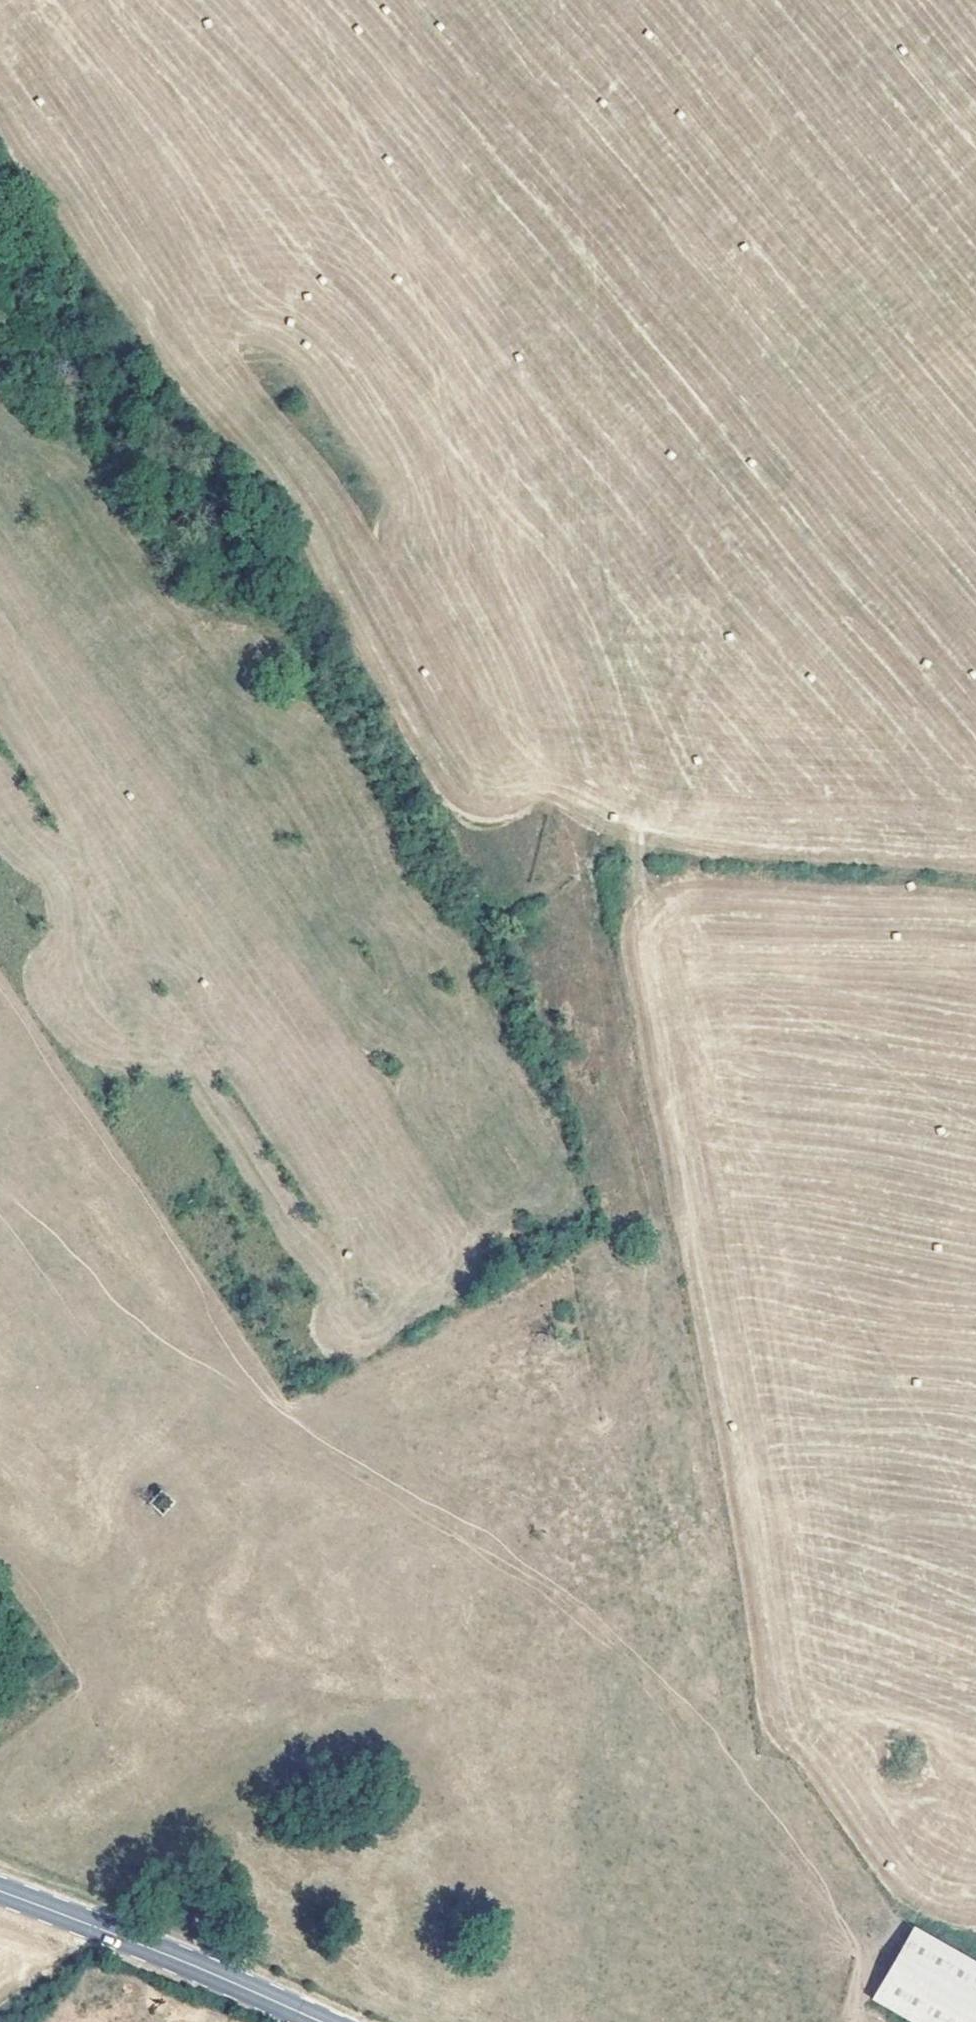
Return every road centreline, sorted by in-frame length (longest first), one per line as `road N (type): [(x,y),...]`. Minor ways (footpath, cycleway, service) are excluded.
road 1 (secondary): [(312,2021),(0,1897)]
road 2 (track): [(101,1934),(0,2012)]

